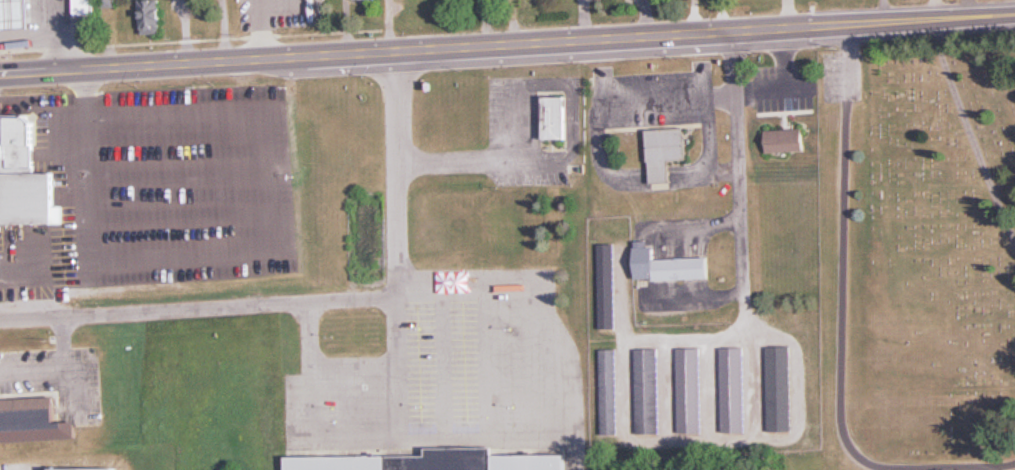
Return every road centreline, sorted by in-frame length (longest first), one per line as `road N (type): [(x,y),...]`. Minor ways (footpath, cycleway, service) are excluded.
road 1 (primary): [(0,75),(875,24)]
road 2 (primary): [(875,24),(1014,16)]

